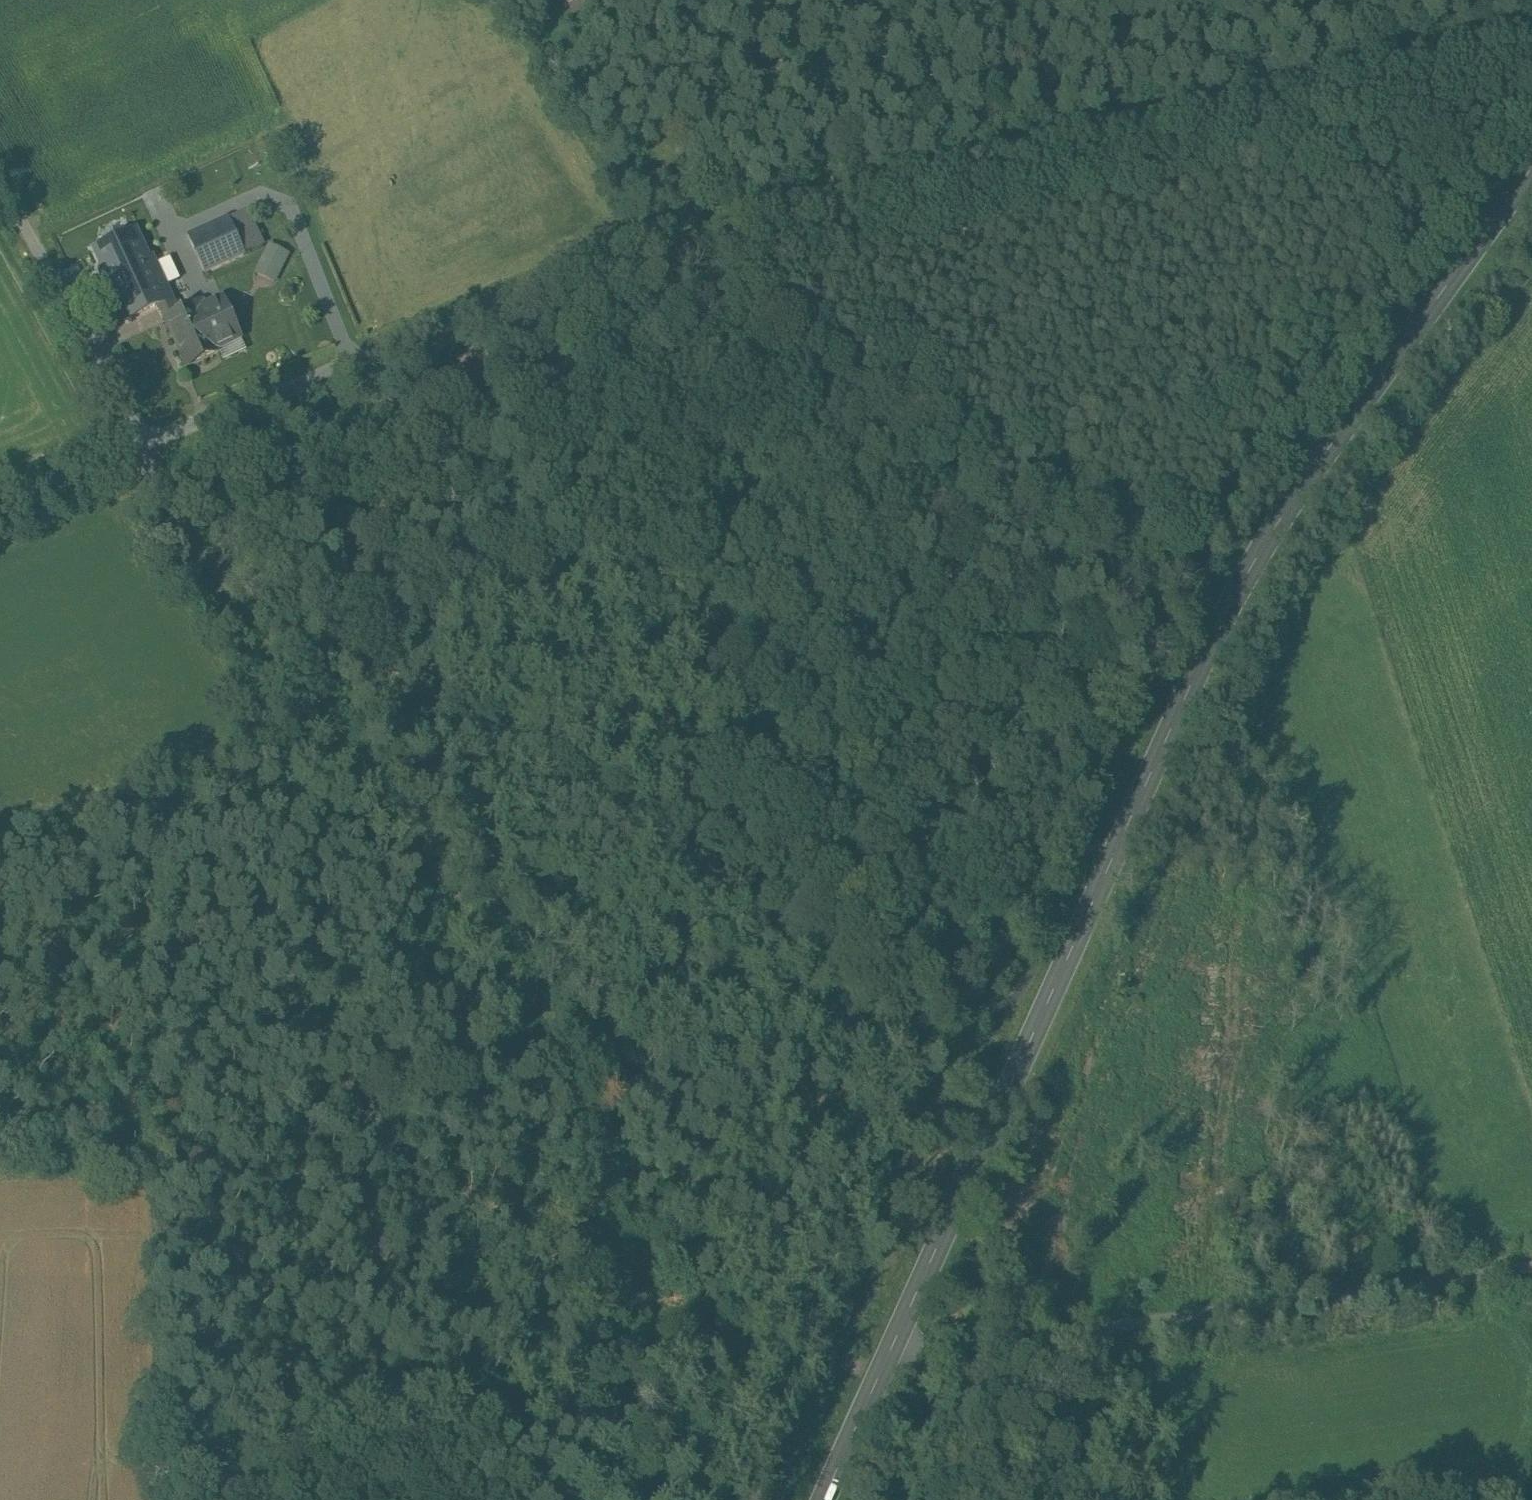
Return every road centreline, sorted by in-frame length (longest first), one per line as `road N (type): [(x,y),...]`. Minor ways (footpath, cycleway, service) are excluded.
road 1 (secondary): [(822,1499),(1252,565),(1531,162)]
road 2 (unclassified): [(144,442),(653,238),(1531,44)]
road 3 (track): [(144,442),(144,467),(214,583),(579,1071),(631,1499)]
road 4 (unclassified): [(144,442),(0,180)]
road 5 (unclassified): [(0,503),(144,442)]

